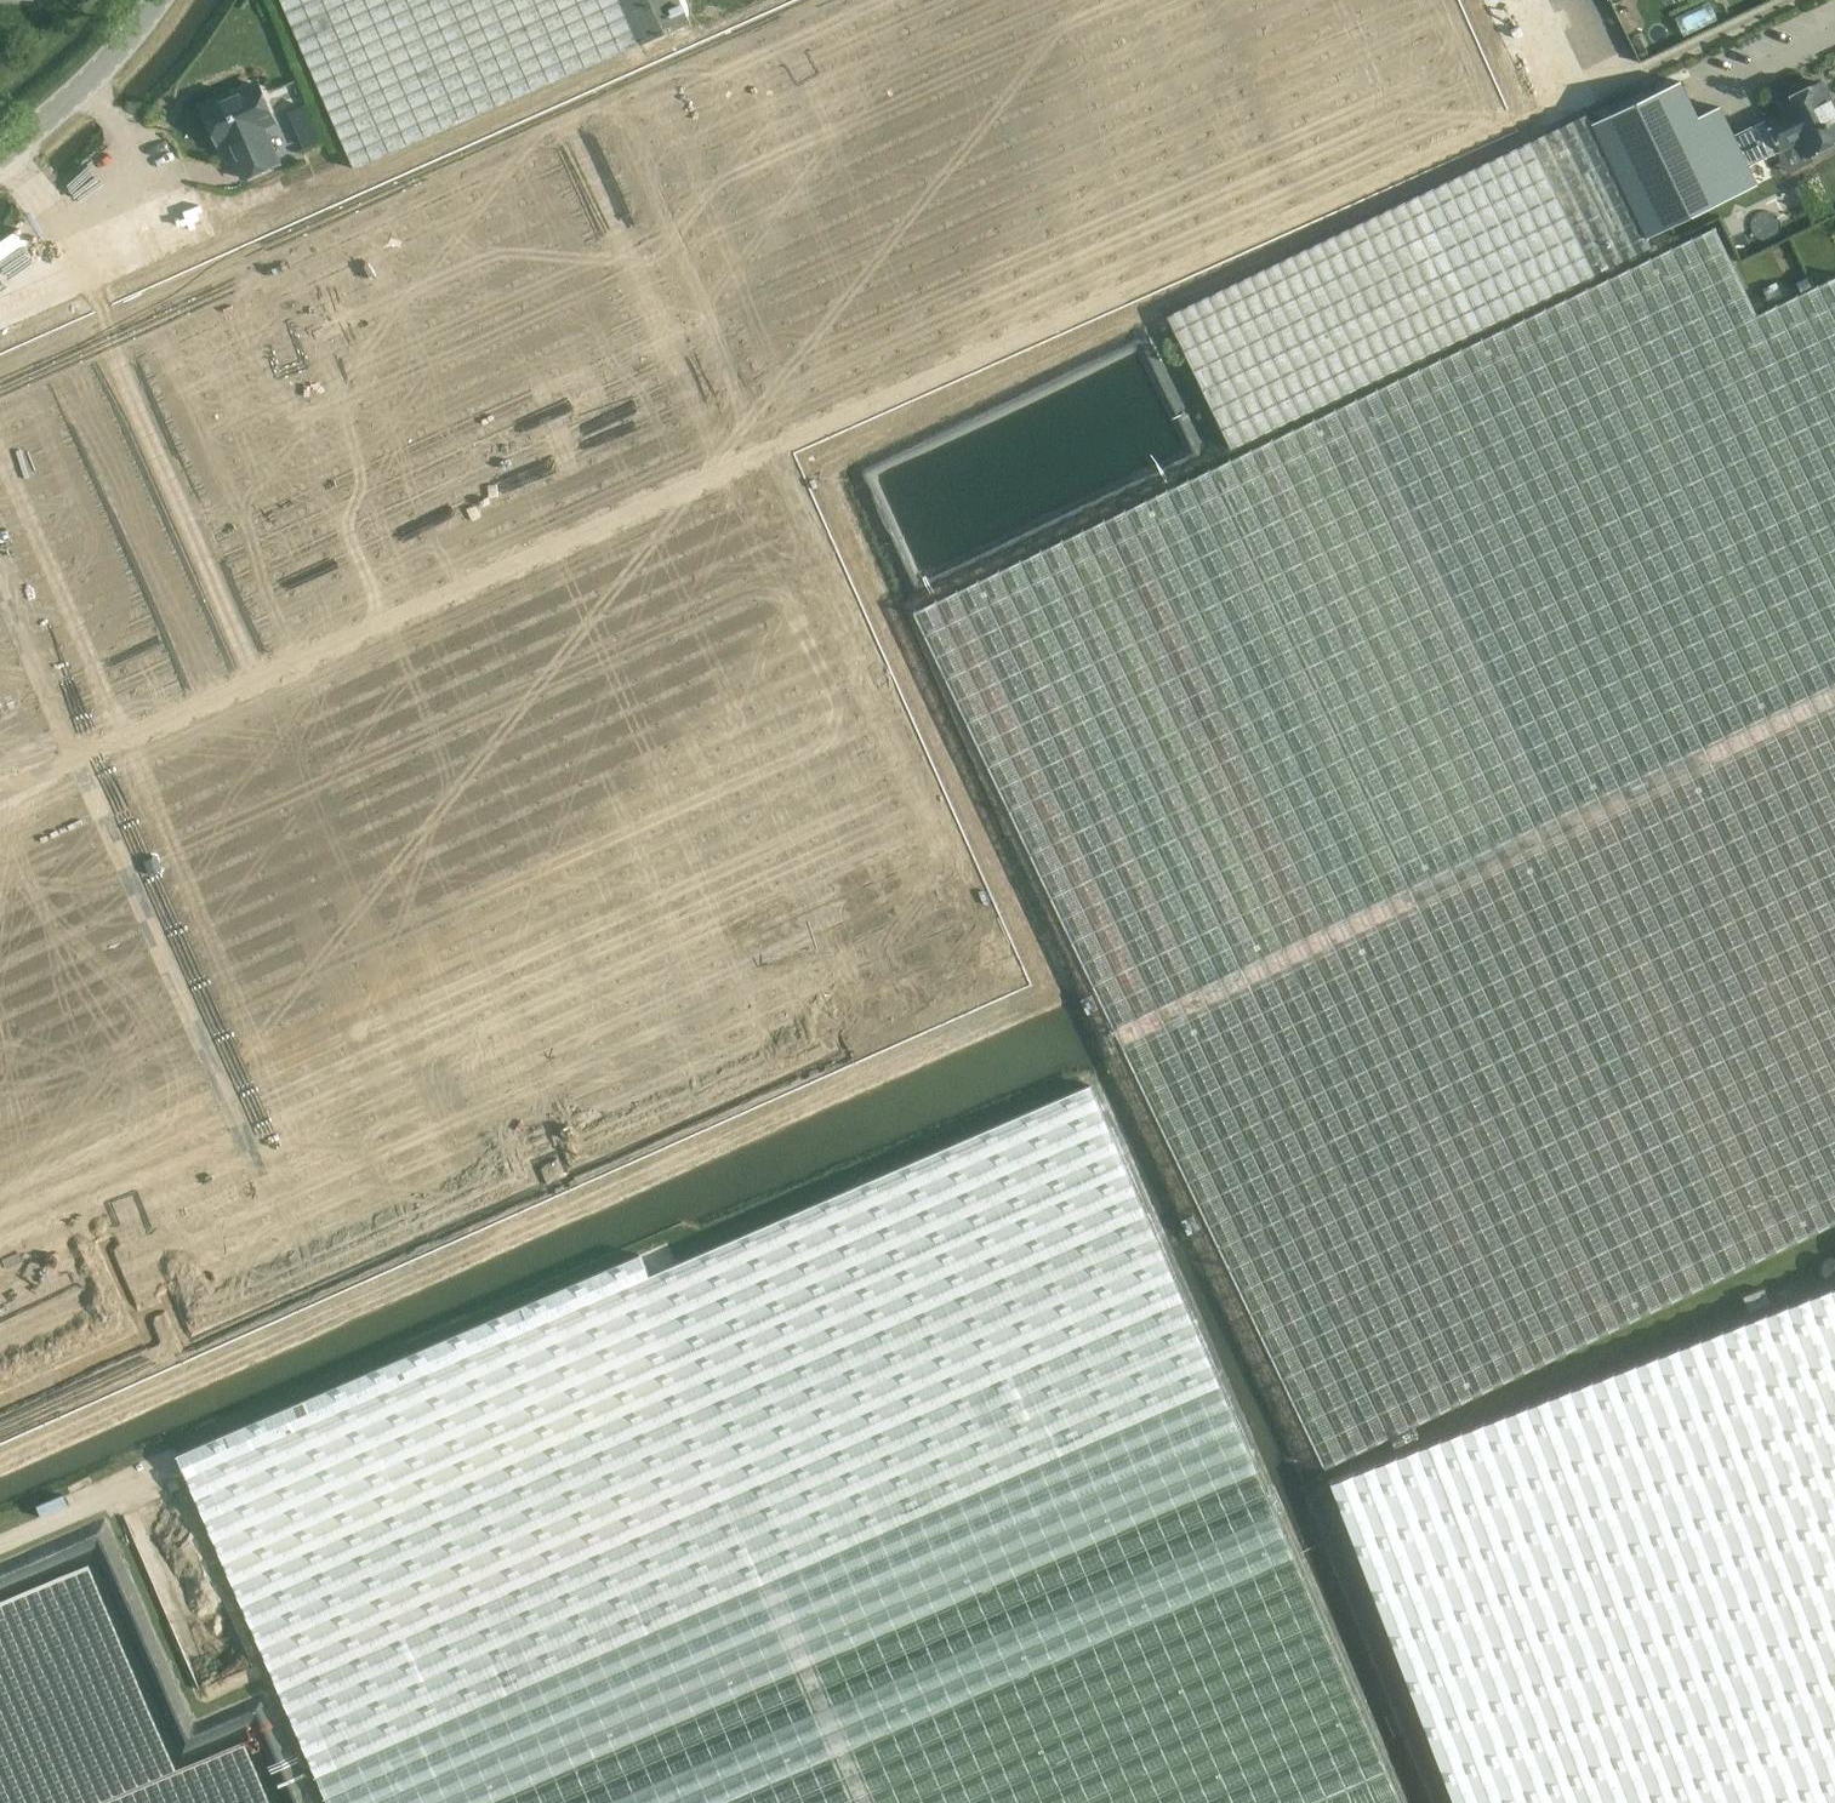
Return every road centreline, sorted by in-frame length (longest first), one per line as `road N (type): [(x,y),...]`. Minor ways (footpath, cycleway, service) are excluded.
road 1 (unclassified): [(0,146),(128,49),(159,0)]

